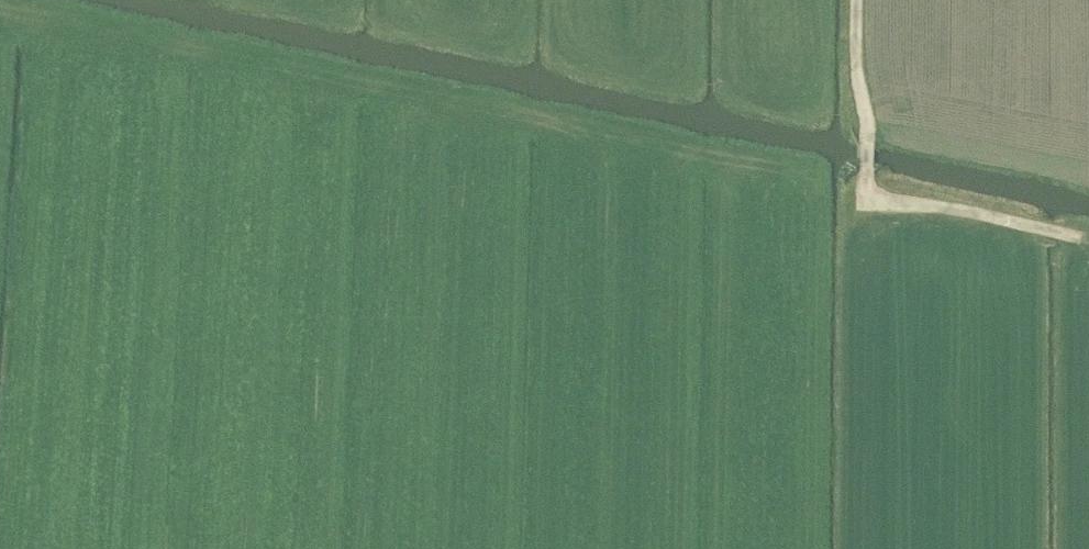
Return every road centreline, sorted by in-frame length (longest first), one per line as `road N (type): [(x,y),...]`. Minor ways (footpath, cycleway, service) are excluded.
road 1 (track): [(1076,238),(866,197),(870,139),(857,68),(858,0)]

